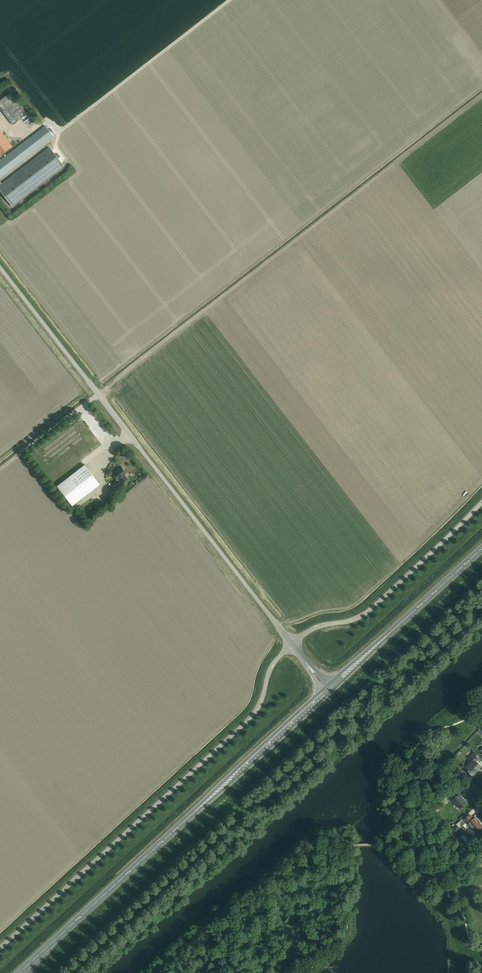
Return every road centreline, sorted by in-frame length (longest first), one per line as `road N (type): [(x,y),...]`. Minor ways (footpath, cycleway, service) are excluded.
road 1 (unclassified): [(292,644),(0,264)]
road 2 (unclassified): [(0,949),(250,718),(270,668),(292,644)]
road 3 (trunk): [(19,972),(326,691)]
road 4 (unclassified): [(292,644),(376,605),(481,502)]
road 5 (trunk): [(331,687),(481,548)]

